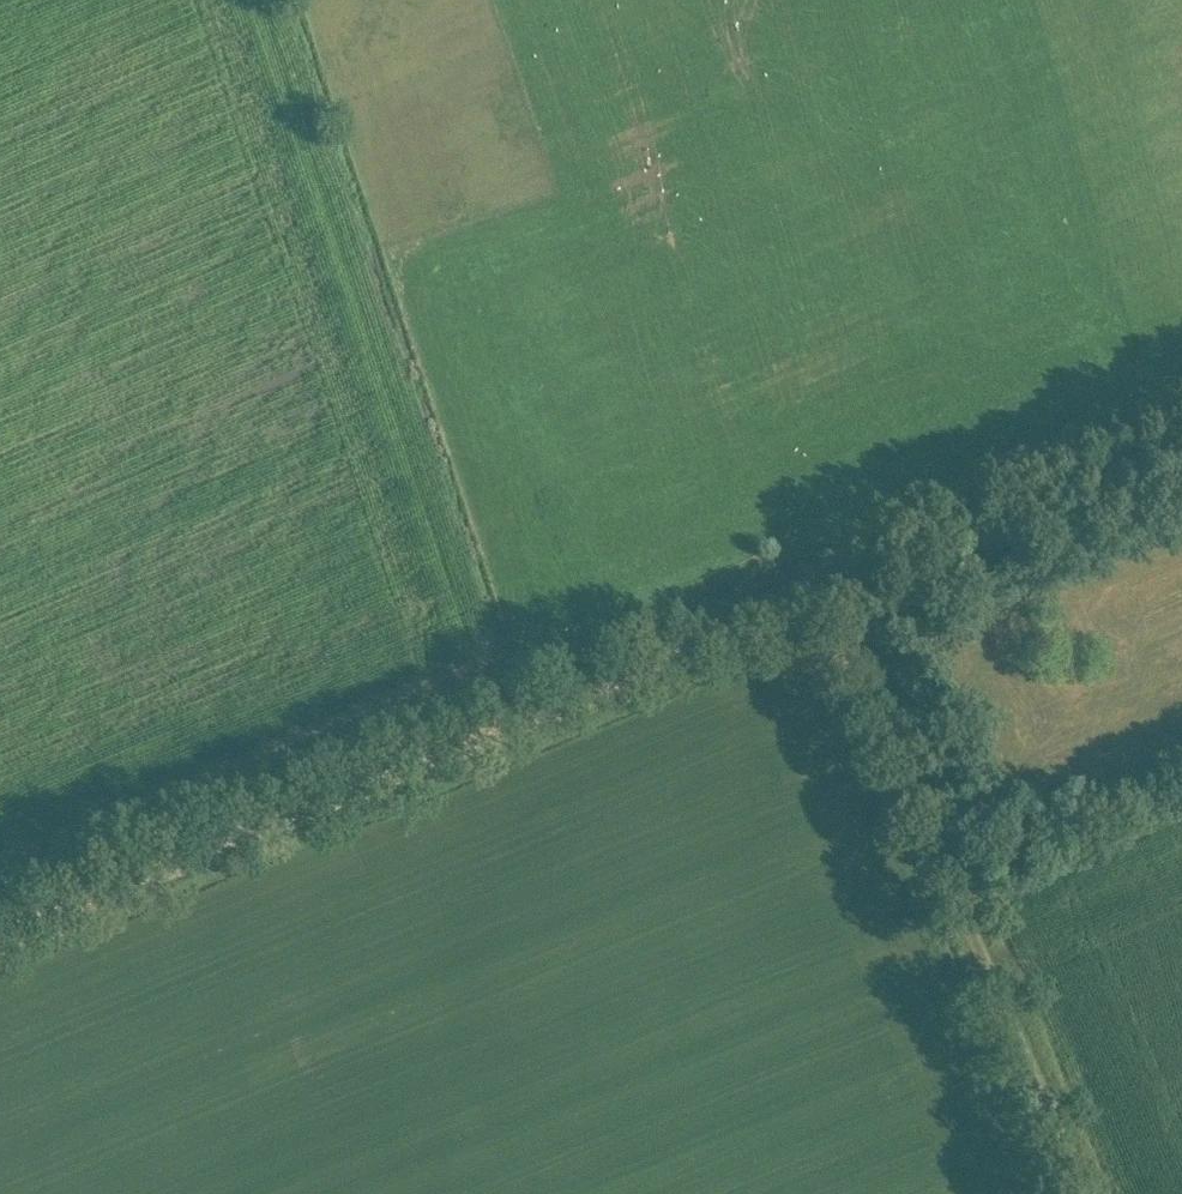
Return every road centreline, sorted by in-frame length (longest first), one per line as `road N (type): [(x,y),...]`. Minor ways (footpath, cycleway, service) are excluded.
road 1 (unclassified): [(1181,447),(0,938)]
road 2 (track): [(835,590),(1082,1193)]

